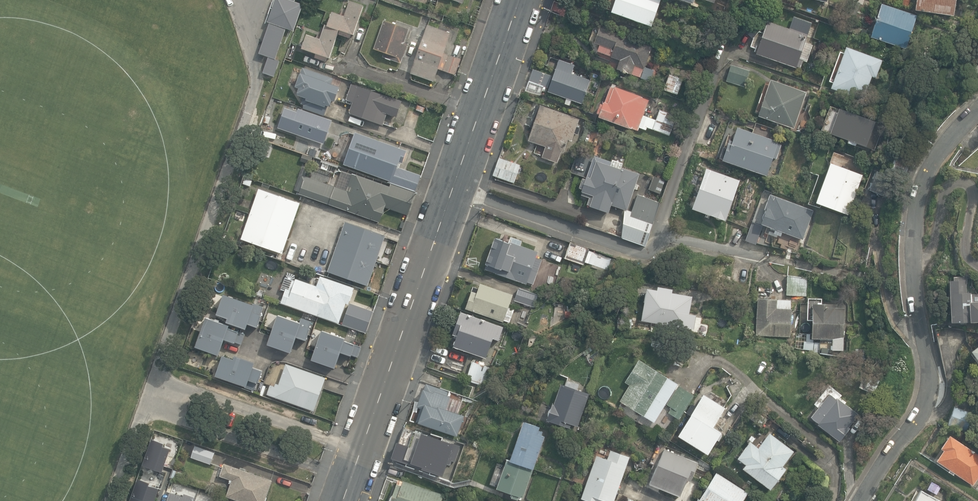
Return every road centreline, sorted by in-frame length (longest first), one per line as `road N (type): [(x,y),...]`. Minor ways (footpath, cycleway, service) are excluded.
road 1 (residential): [(861,500),(928,401),(914,274),(918,208),(937,155),(977,110)]
road 2 (residential): [(709,83),(651,251),(453,188)]
road 3 (tertiary): [(343,500),(453,188)]
road 4 (tertiary): [(453,188),(520,0)]

